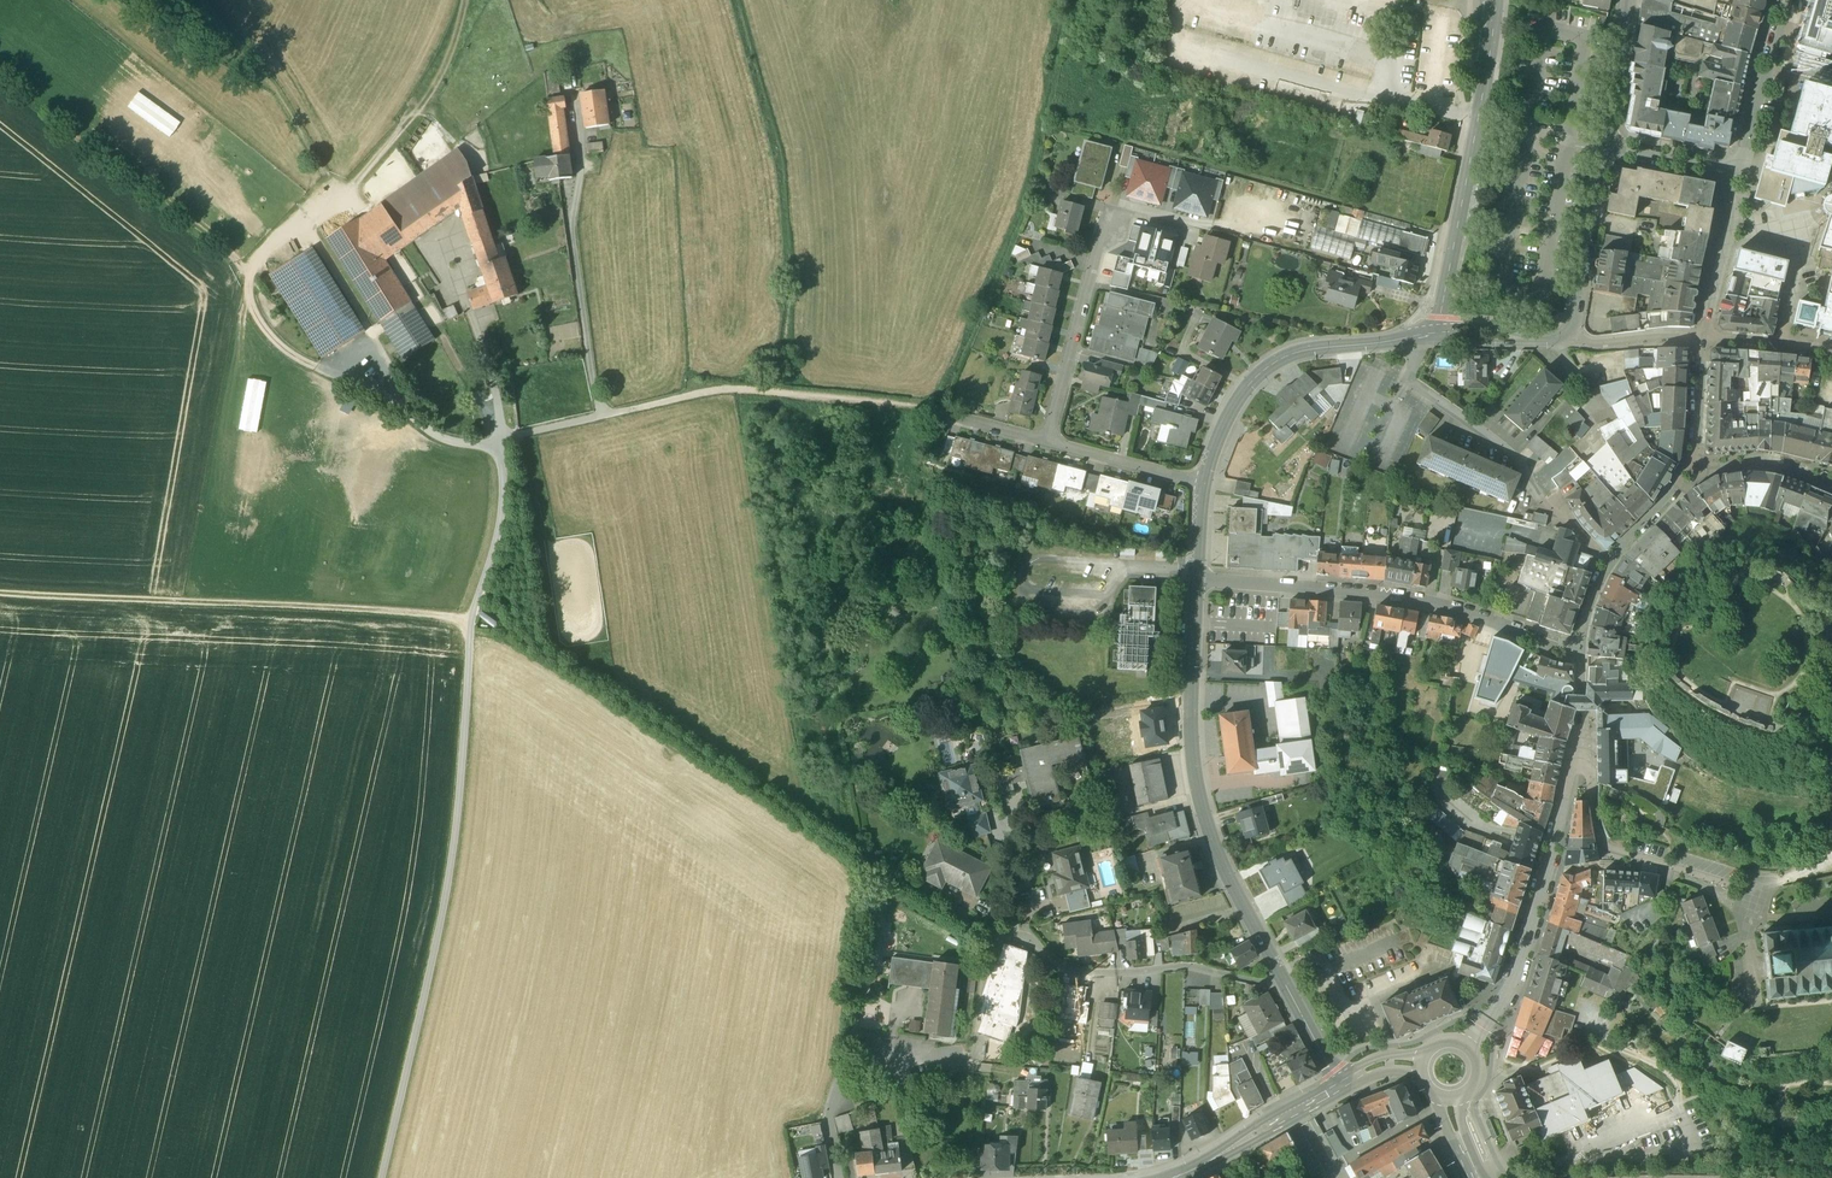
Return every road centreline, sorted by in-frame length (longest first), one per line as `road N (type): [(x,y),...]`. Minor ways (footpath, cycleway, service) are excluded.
road 1 (track): [(480,599),(462,818),(444,931),(384,1177)]
road 2 (track): [(0,599),(475,615)]
road 3 (residential): [(1286,988),(1199,967),(1067,968),(1021,929),(979,936),(867,856)]
road 4 (residential): [(1286,988),(1199,798),(1191,723),(1198,581)]
road 5 (residential): [(1198,581),(1394,596),(1578,651)]
road 6 (track): [(1083,132),(1457,235)]
road 7 (residential): [(1496,0),(1478,147),(1438,321),(1427,337)]
road 8 (residential): [(1427,337),(1413,384),(1518,462),(1534,492),(1607,561)]
road 9 (residential): [(1470,1045),(1515,979),(1574,772)]
road 10 (residential): [(1204,485),(1229,414),(1268,367),(1315,349),(1397,341)]
road 11 (residential): [(1607,561),(1689,470),(1701,340)]
road 12 (residential): [(1574,772),(1587,772),(1609,848),(1738,888)]
road 13 (residential): [(1047,439),(1107,222)]
road 14 (unclassified): [(1605,147),(1572,328),(1560,340)]
road 15 (secondary): [(1179,1176),(1341,1083)]
road 16 (residential): [(1732,172),(1752,154),(1790,0)]
road 17 (residential): [(1701,340),(1737,194),(1732,172)]
road 18 (residential): [(1204,485),(1047,439)]
road 19 (unclassified): [(1628,0),(1605,147)]
road 20 (residential): [(1560,340),(1701,340)]
road 21 (residential): [(1560,340),(1478,327),(1427,337)]
road 22 (residential): [(1831,351),(1701,340)]
road 23 (residential): [(1732,172),(1605,147)]
road 24 (residential): [(1574,772),(1578,651)]

